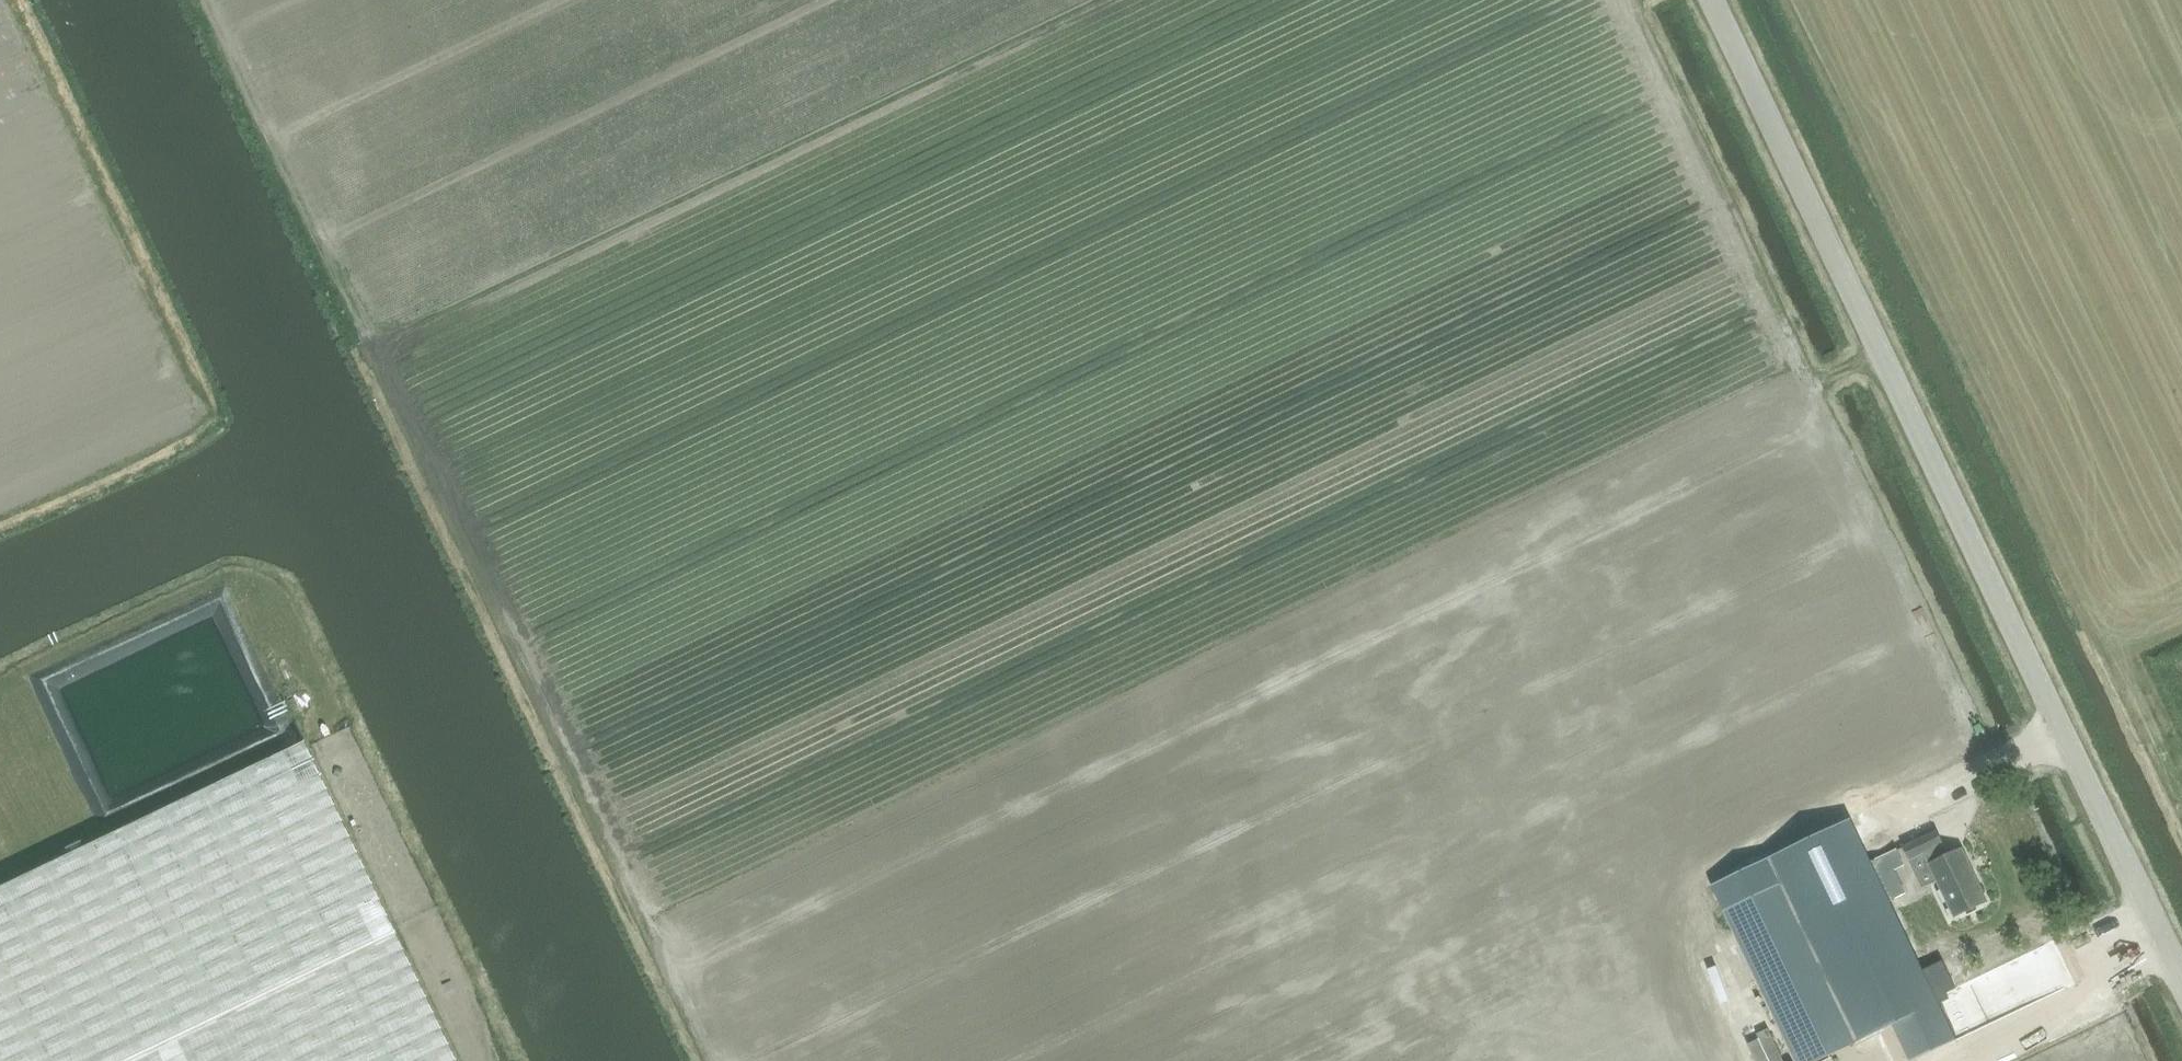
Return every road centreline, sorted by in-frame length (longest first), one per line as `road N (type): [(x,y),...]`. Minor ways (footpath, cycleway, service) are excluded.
road 1 (unclassified): [(2181,980),(1713,0)]

